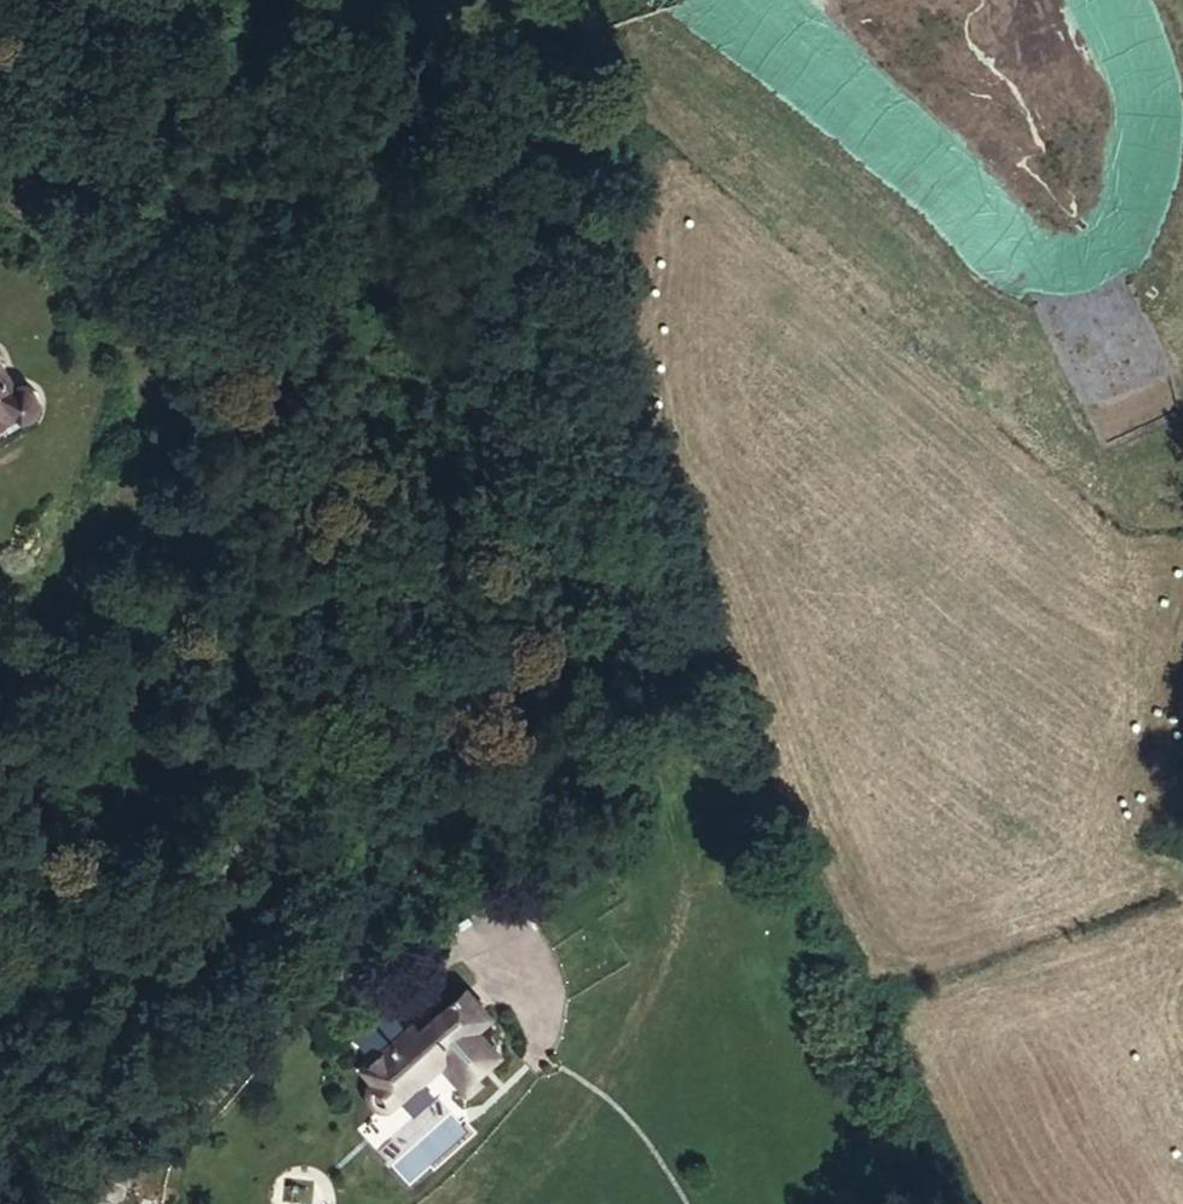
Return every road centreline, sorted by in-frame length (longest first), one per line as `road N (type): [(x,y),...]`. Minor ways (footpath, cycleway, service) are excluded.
road 1 (residential): [(96,1203),(293,985)]

